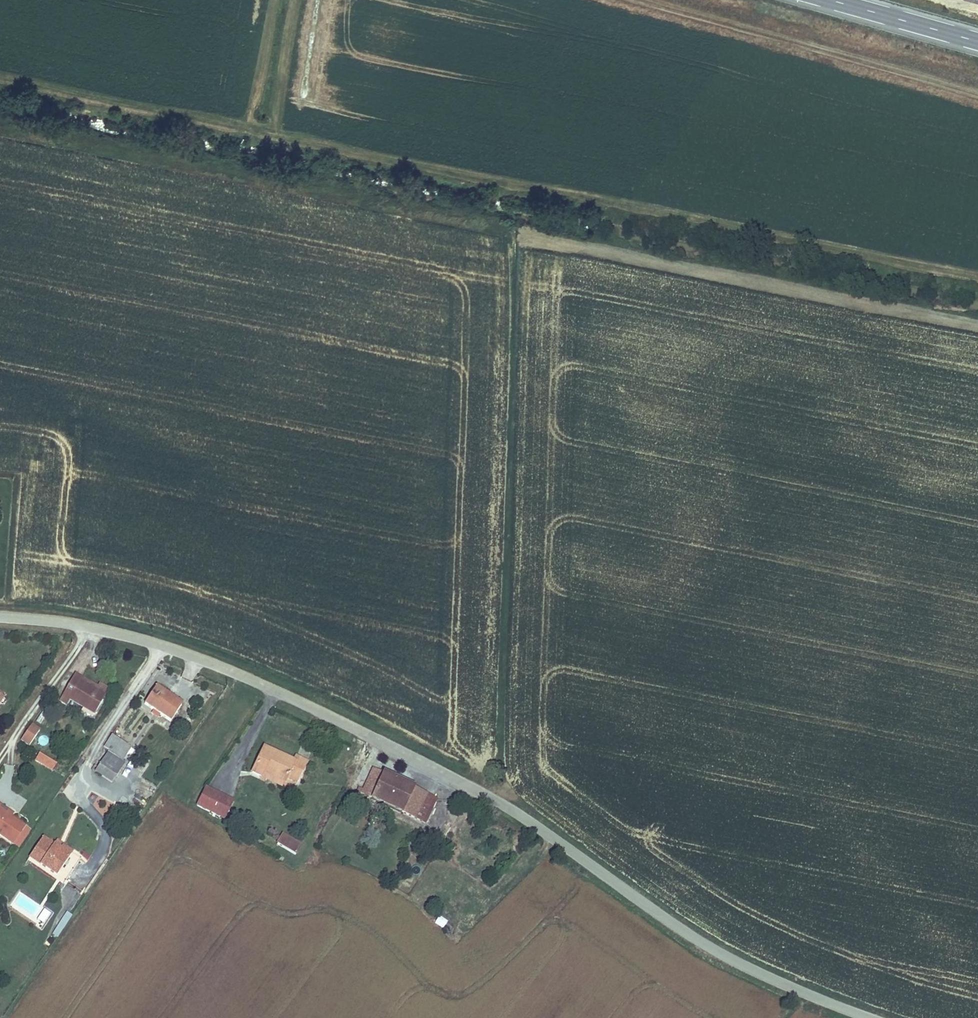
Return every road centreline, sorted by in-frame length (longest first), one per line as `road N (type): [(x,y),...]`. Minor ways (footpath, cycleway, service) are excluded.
road 1 (tertiary): [(0,615),(89,624),(274,688),(450,777),(690,933),(793,986),(879,1017)]
road 2 (track): [(0,77),(403,162)]
road 3 (motorway): [(756,0),(977,56)]

